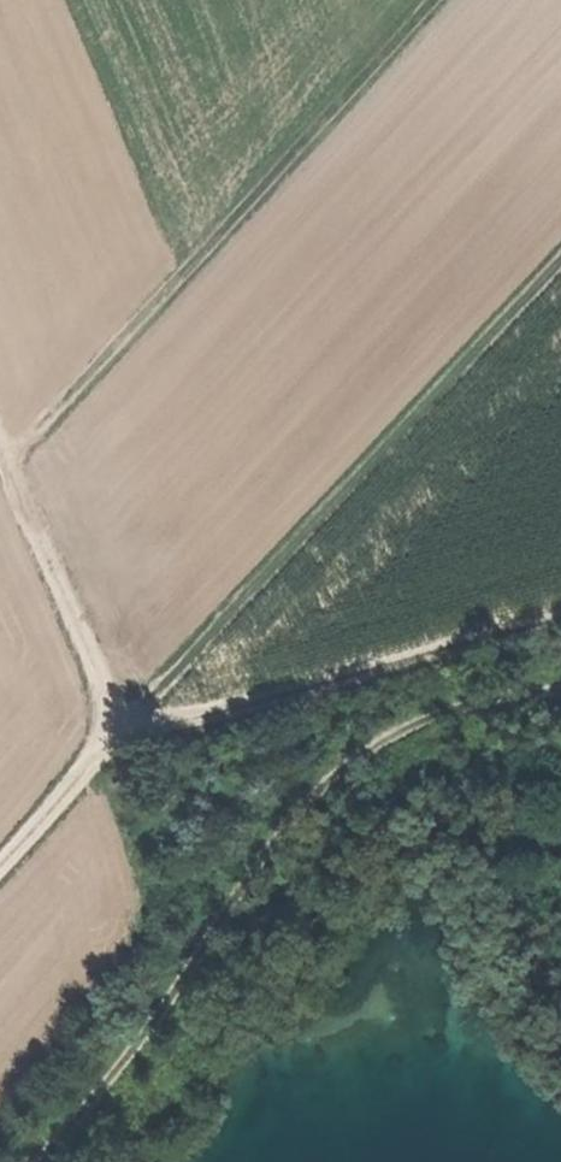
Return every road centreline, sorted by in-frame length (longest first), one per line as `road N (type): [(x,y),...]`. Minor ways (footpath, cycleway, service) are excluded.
road 1 (track): [(560,693),(486,700),(416,721),(353,756),(255,856),(156,1013),(42,1161)]
road 2 (track): [(16,475),(32,434),(431,0)]
road 3 (track): [(560,626),(120,733),(0,864)]
road 4 (track): [(0,436),(120,733)]

